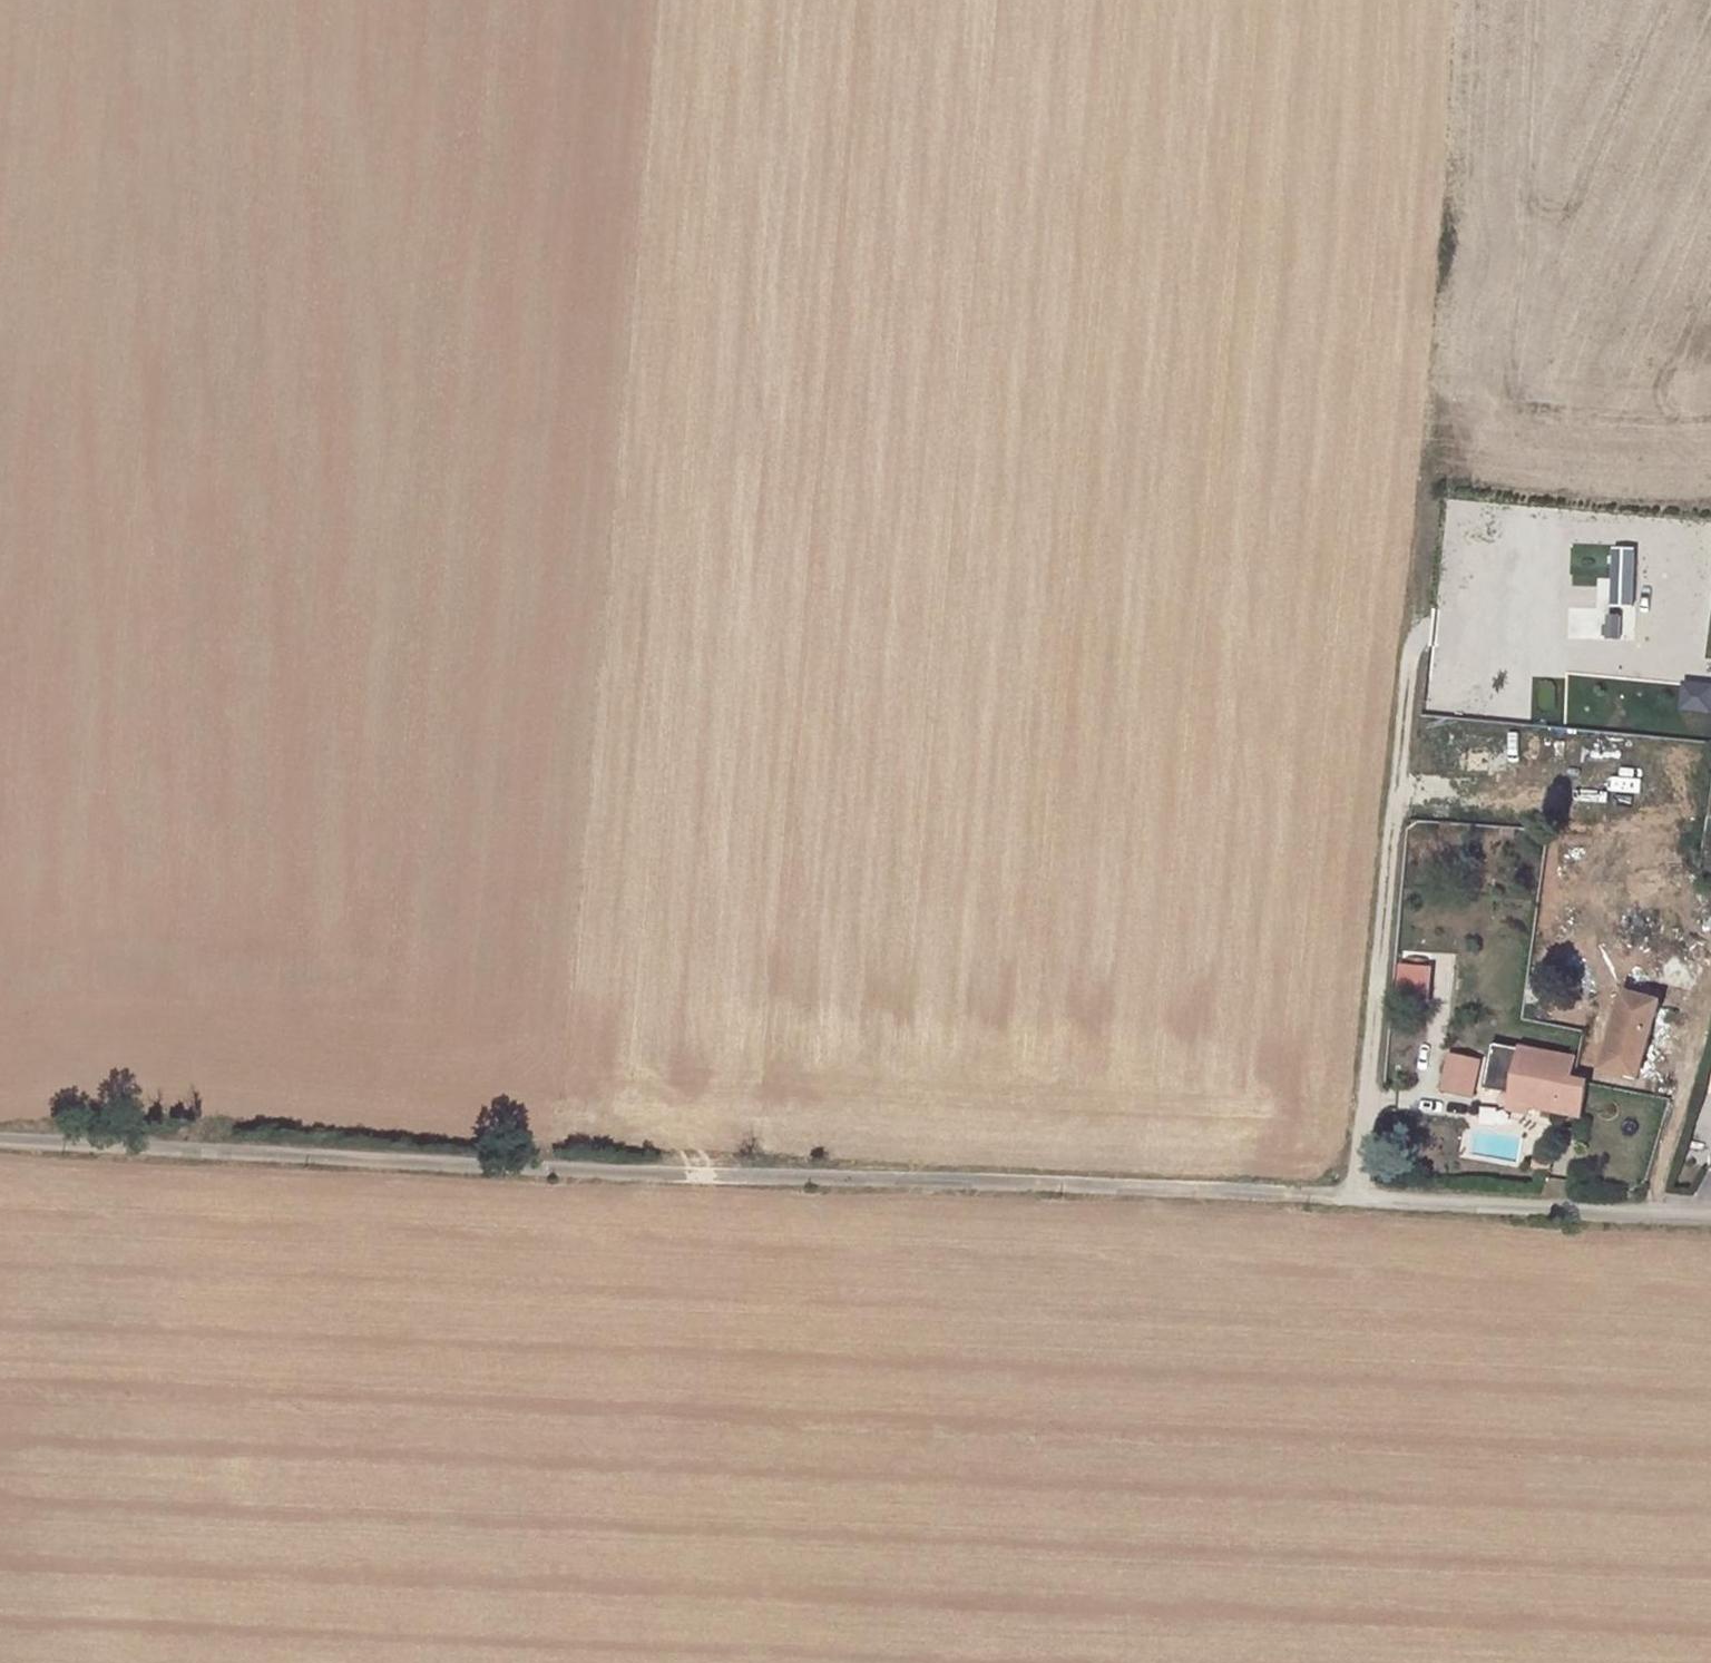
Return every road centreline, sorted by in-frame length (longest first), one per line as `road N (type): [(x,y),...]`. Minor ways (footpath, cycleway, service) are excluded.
road 1 (unclassified): [(0,1140),(1710,1218)]
road 2 (track): [(1355,1199),(1413,626)]

